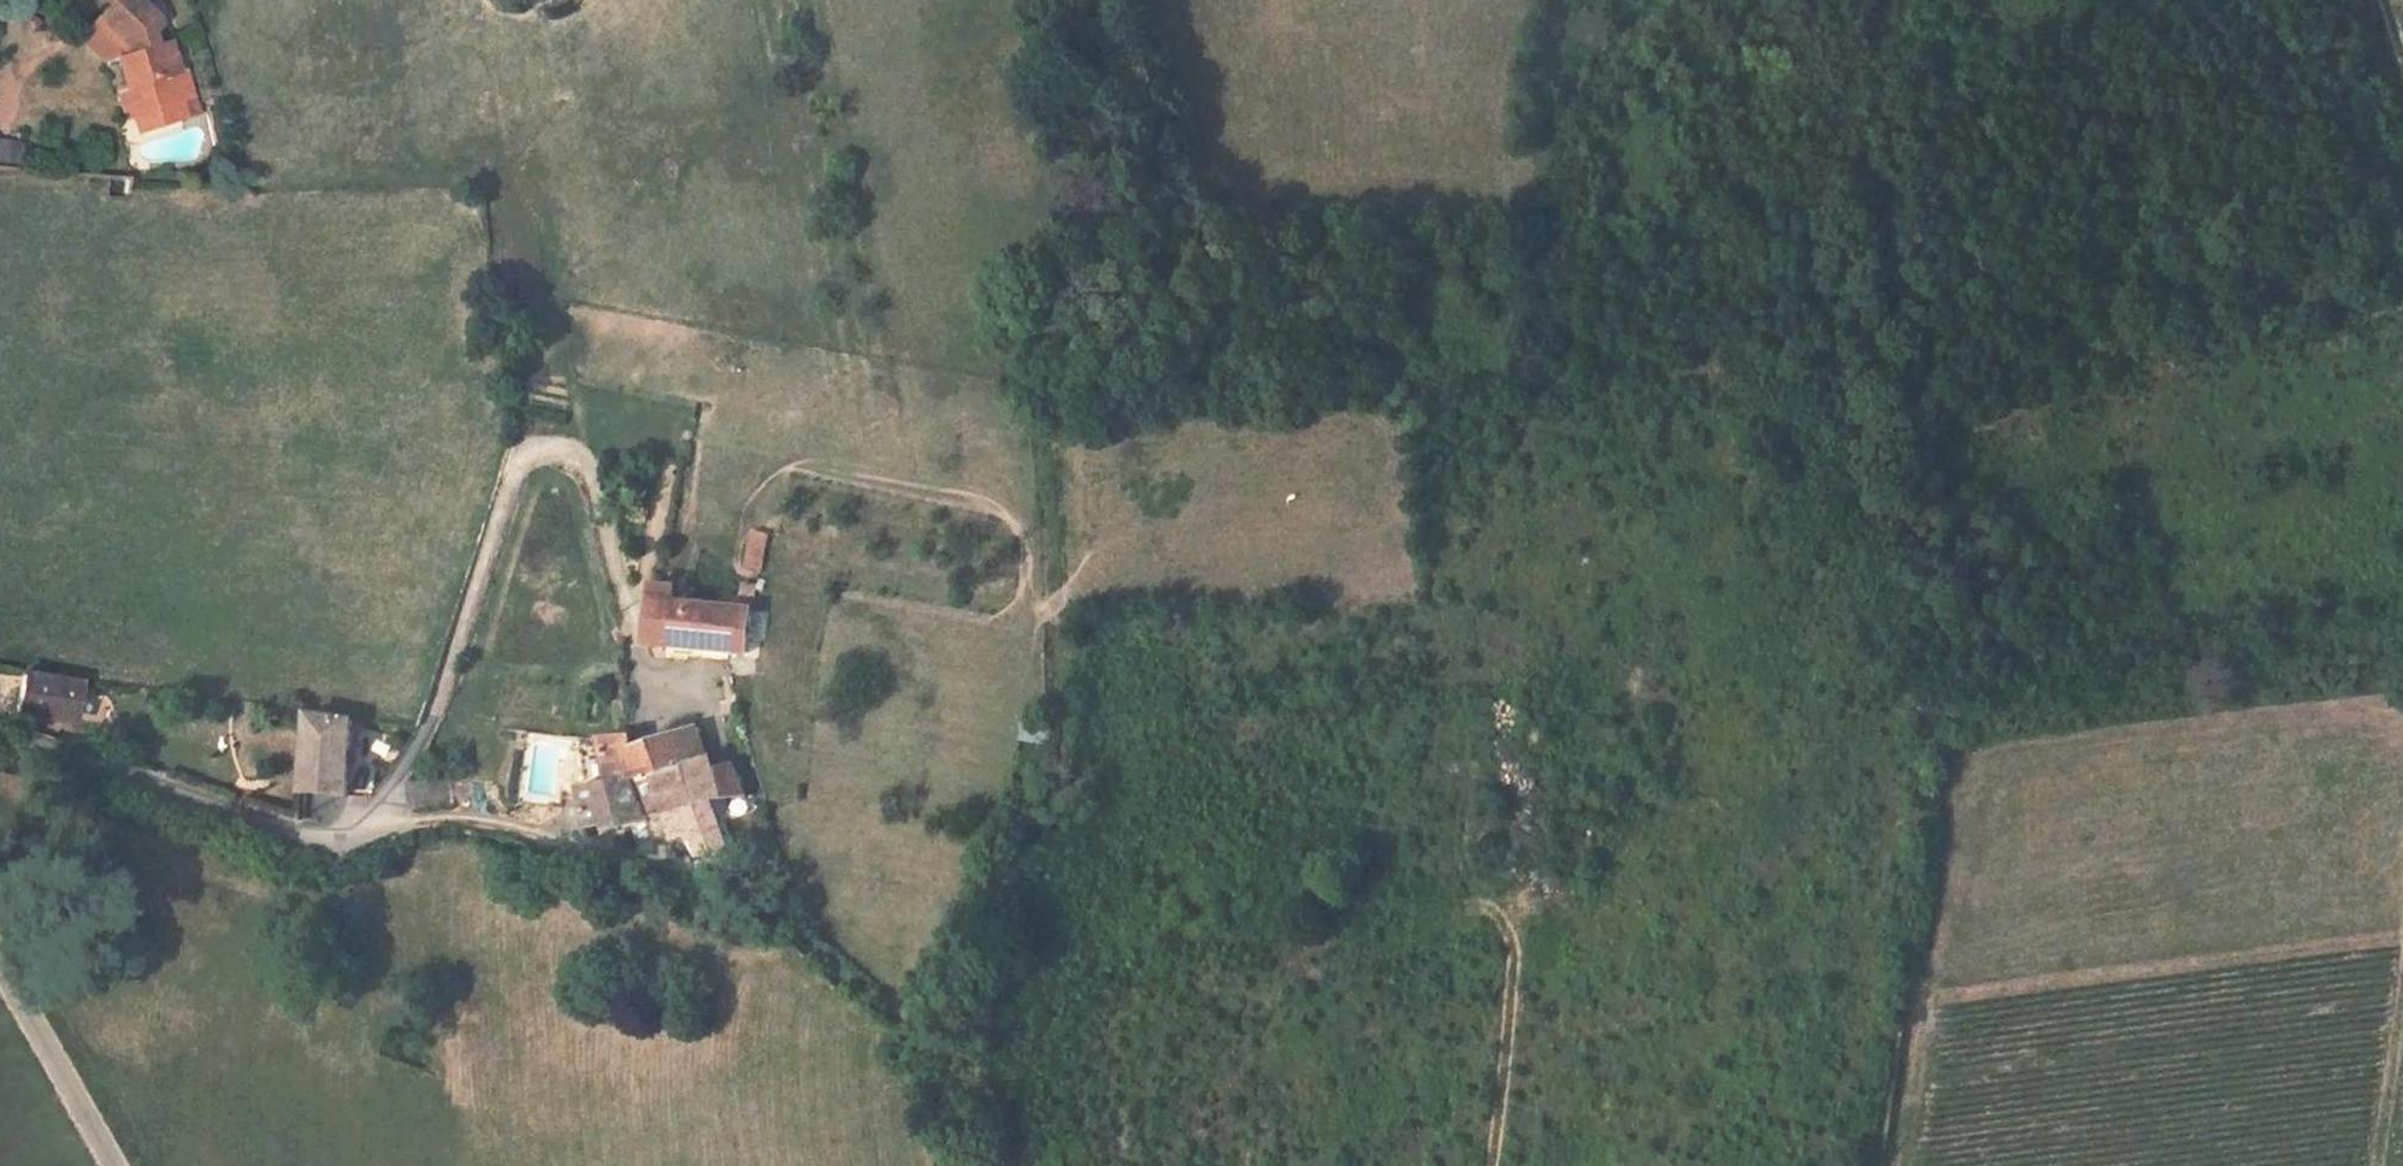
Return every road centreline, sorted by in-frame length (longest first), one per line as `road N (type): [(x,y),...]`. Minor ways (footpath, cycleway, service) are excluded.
road 1 (unclassified): [(0,728),(295,833),(324,835),(421,808),(558,836)]

